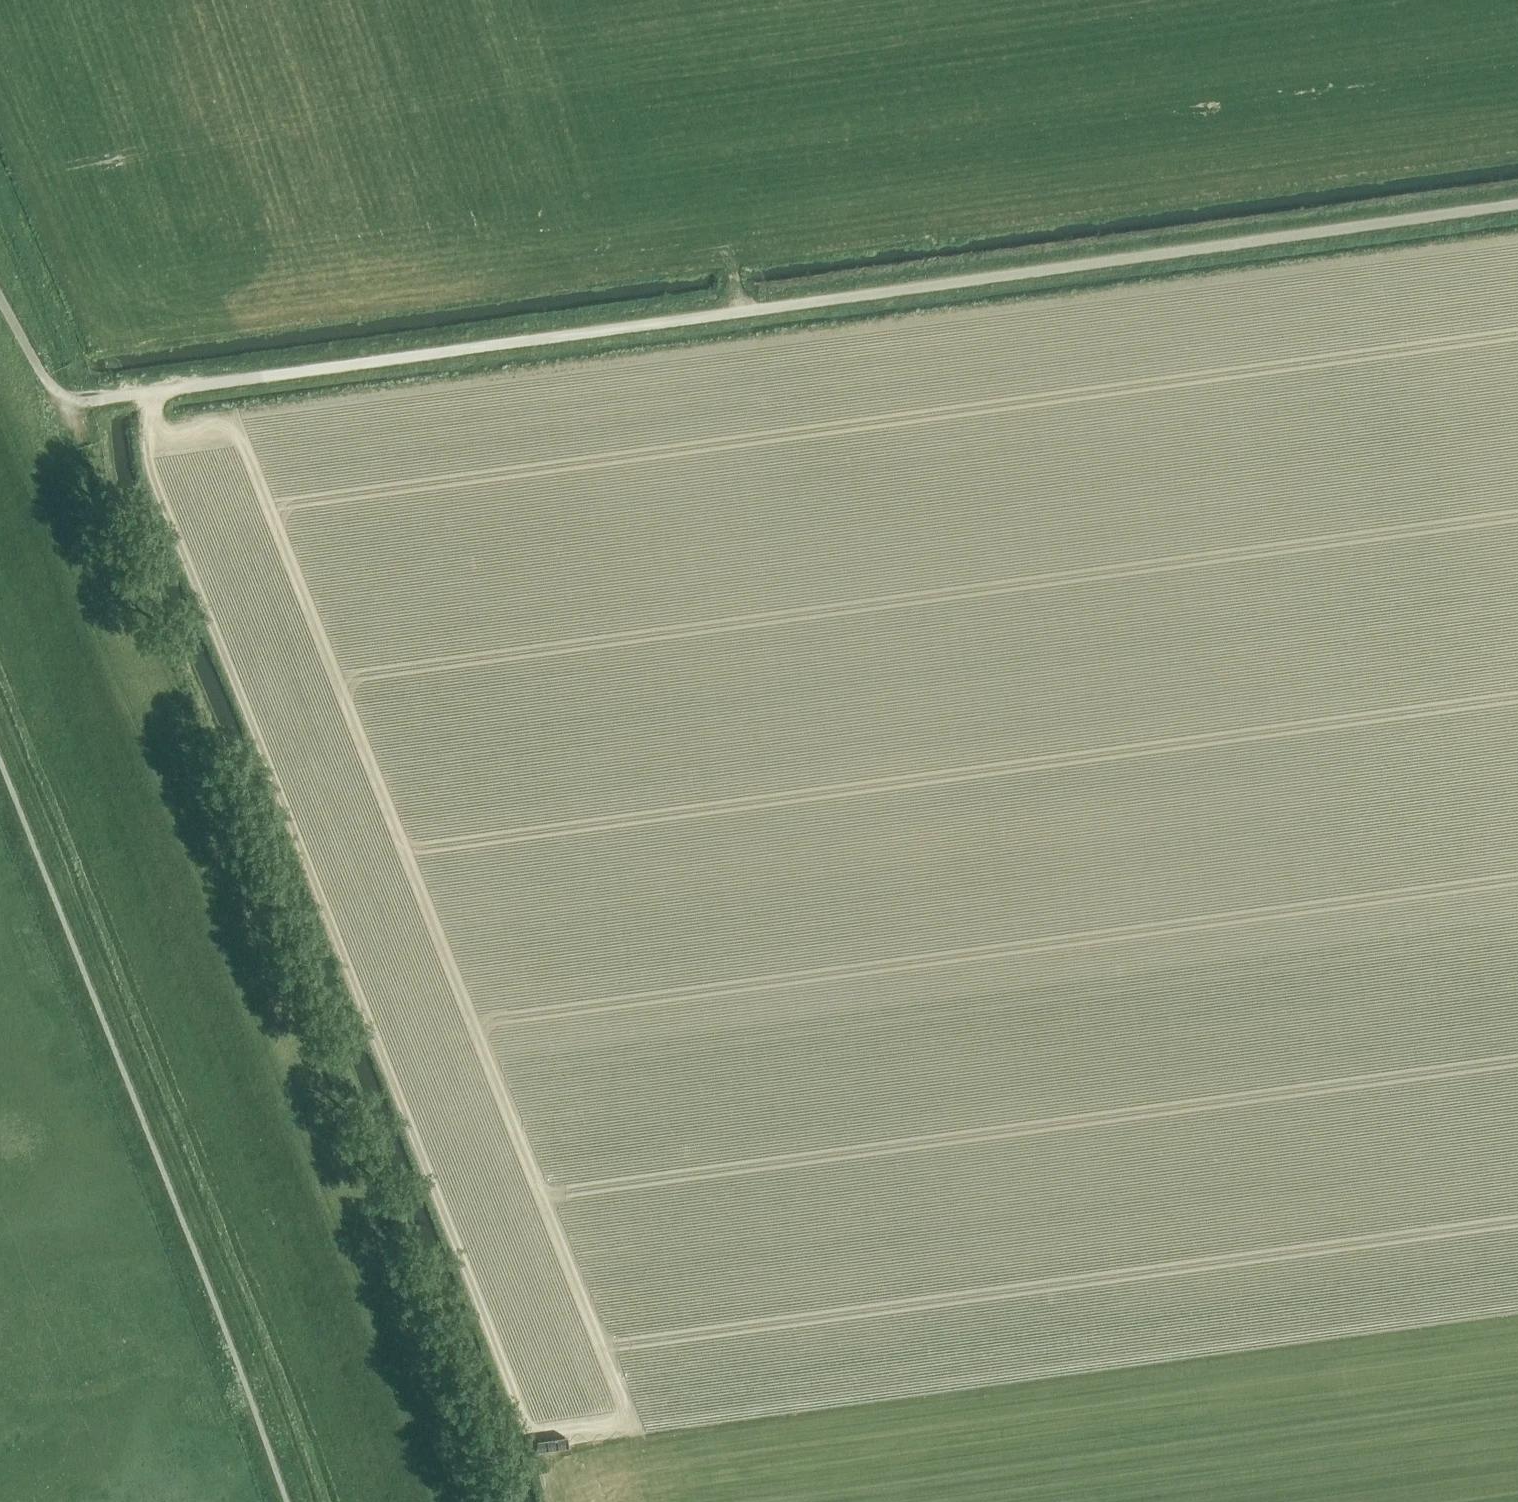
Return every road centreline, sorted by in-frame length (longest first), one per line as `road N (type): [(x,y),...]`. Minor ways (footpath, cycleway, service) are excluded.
road 1 (track): [(1517,204),(88,402),(71,400),(45,376),(0,296)]
road 2 (track): [(0,219),(63,368),(102,510),(357,1139),(491,1501)]

